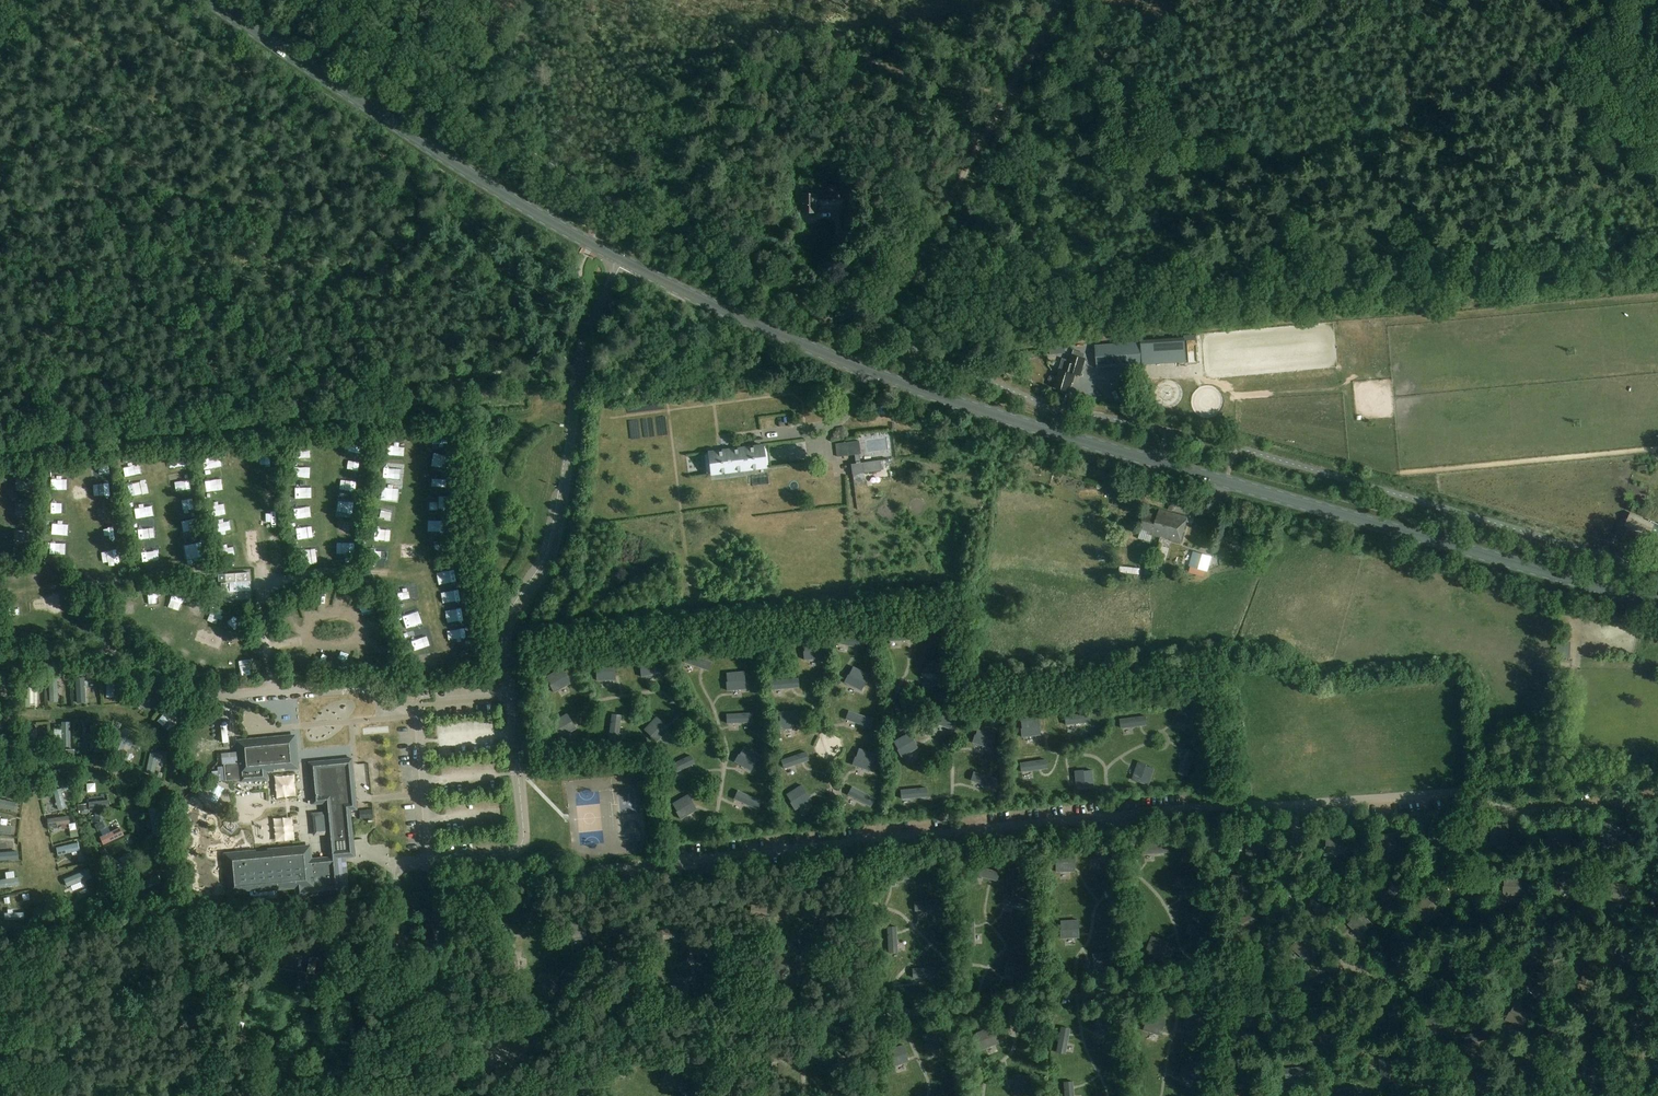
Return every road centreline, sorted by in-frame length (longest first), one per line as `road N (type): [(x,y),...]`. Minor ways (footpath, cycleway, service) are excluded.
road 1 (secondary): [(1657,603),(1126,454),(862,369)]
road 2 (secondary): [(862,369),(736,315),(519,204),(208,0)]
road 3 (track): [(876,335),(1059,0)]

